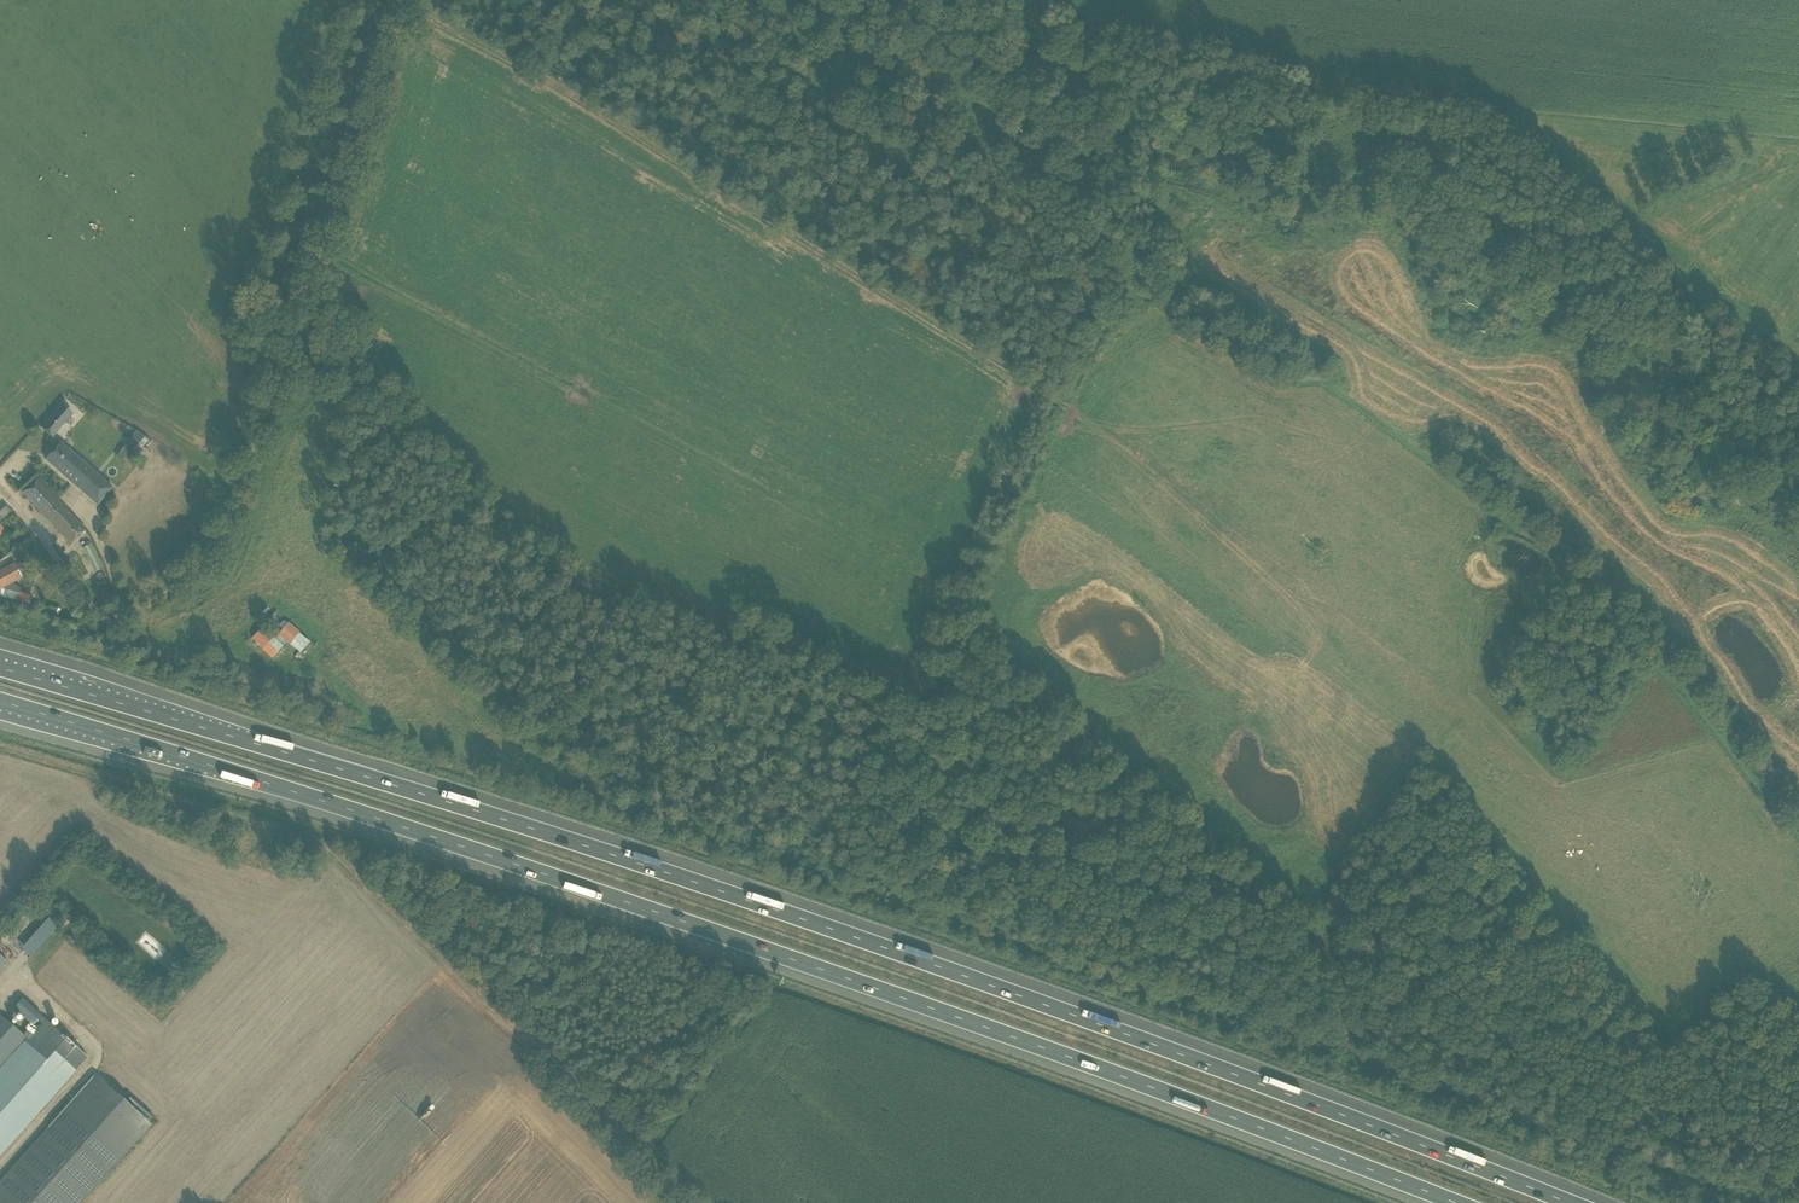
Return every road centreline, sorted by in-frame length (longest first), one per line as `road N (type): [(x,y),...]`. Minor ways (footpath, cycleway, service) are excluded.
road 1 (motorway): [(1582,1202),(878,940),(546,828),(0,669)]
road 2 (motorway): [(0,700),(852,978),(1453,1202)]
road 3 (track): [(0,747),(343,857),(699,1202)]
road 4 (track): [(404,10),(567,91),(1060,400)]
road 5 (track): [(408,0),(217,543),(199,571),(119,619),(97,613),(85,595)]
road 6 (unclassified): [(85,595),(0,488)]

